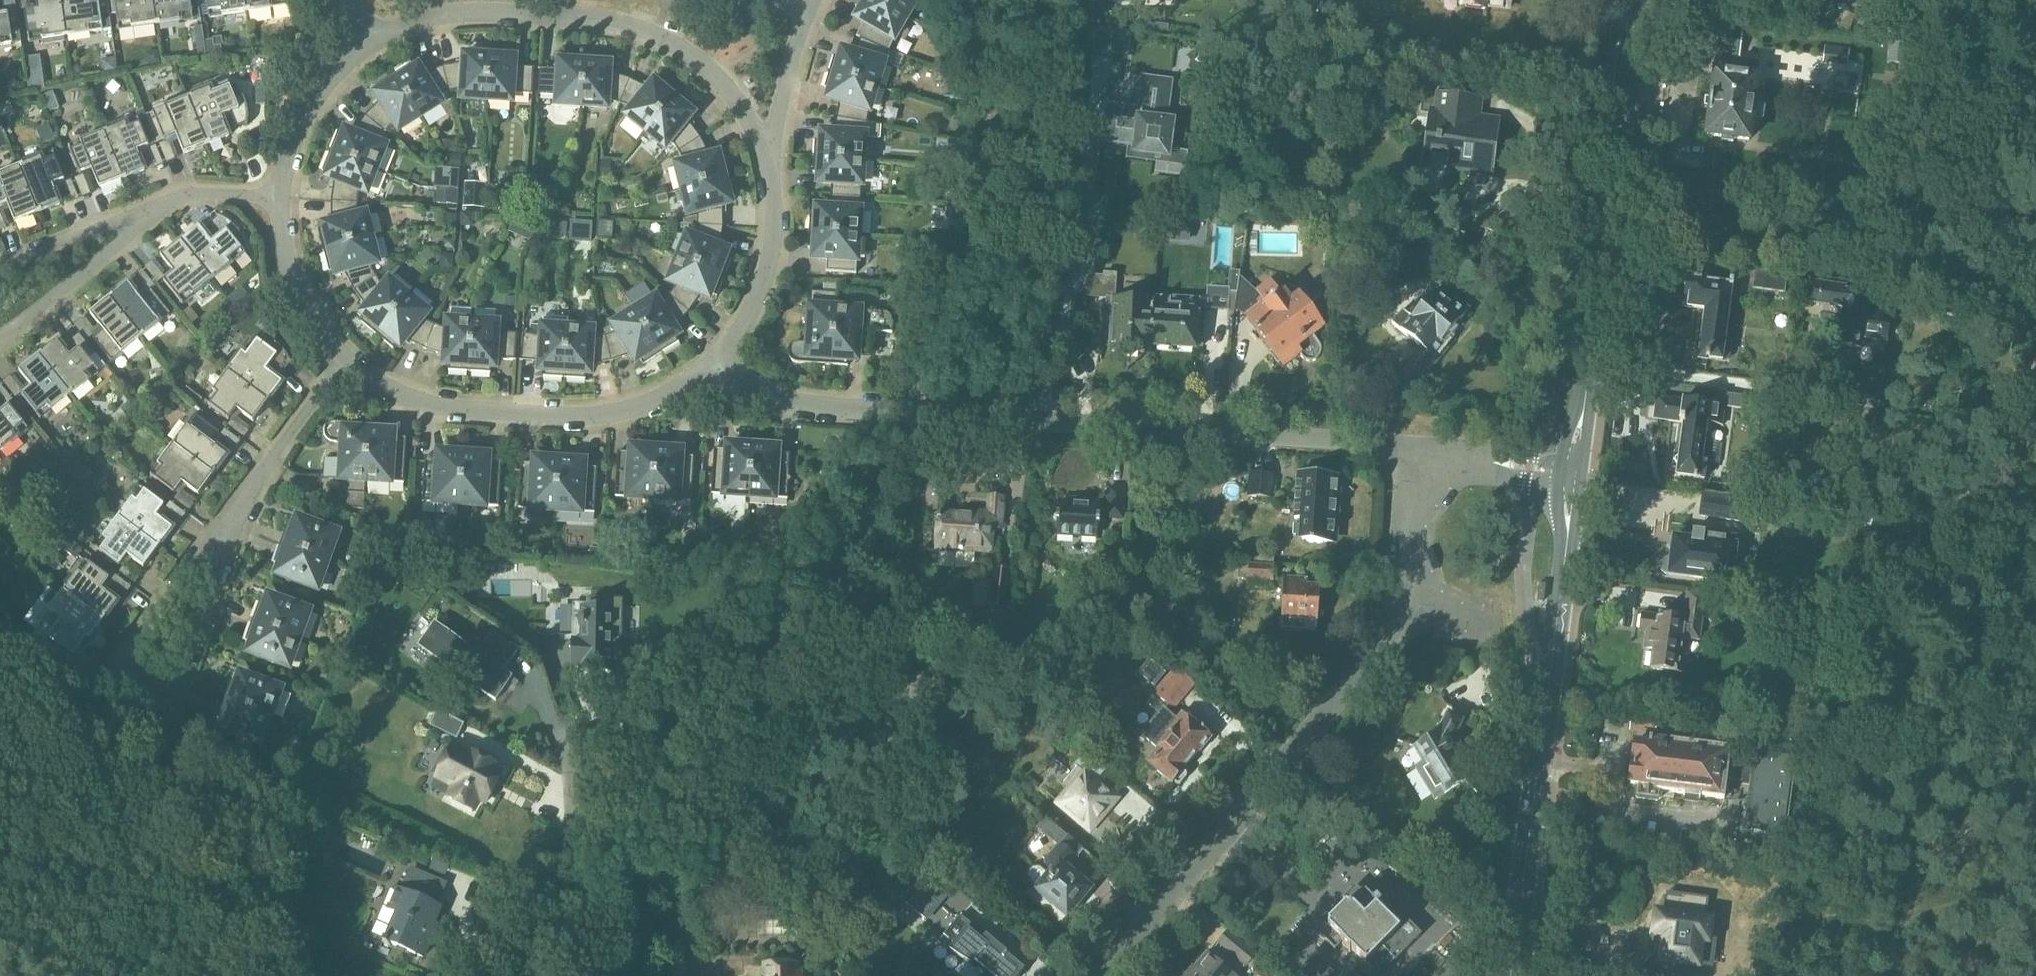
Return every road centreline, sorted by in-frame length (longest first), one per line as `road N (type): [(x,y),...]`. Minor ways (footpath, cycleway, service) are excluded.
road 1 (residential): [(1419,448),(843,409),(772,393),(725,357)]
road 2 (residential): [(1419,448),(1416,608),(1106,975)]
road 3 (secondary): [(1512,975),(1575,467)]
road 4 (secondary): [(1575,467),(1637,0)]
road 5 (residential): [(376,36),(458,12),(602,17),(712,71),(763,153)]
road 6 (residential): [(331,360),(432,419),(544,428),(659,397),(725,357)]
road 7 (residential): [(213,520),(202,605),(175,687),(123,661),(131,645)]
road 8 (residential): [(725,357),(753,322),(772,233),(763,153)]
road 9 (residential): [(213,520),(331,360)]
road 10 (residential): [(269,191),(305,98),(376,36)]
road 11 (residential): [(0,335),(146,216)]
road 12 (residential): [(331,360),(288,267),(269,191)]
road 13 (residential): [(819,0),(763,153)]
road 14 (residential): [(1575,467),(1419,448)]
road 15 (residential): [(0,266),(125,216),(146,216)]
road 16 (residential): [(131,645),(213,520)]
road 17 (residential): [(146,216),(173,200),(269,191)]

